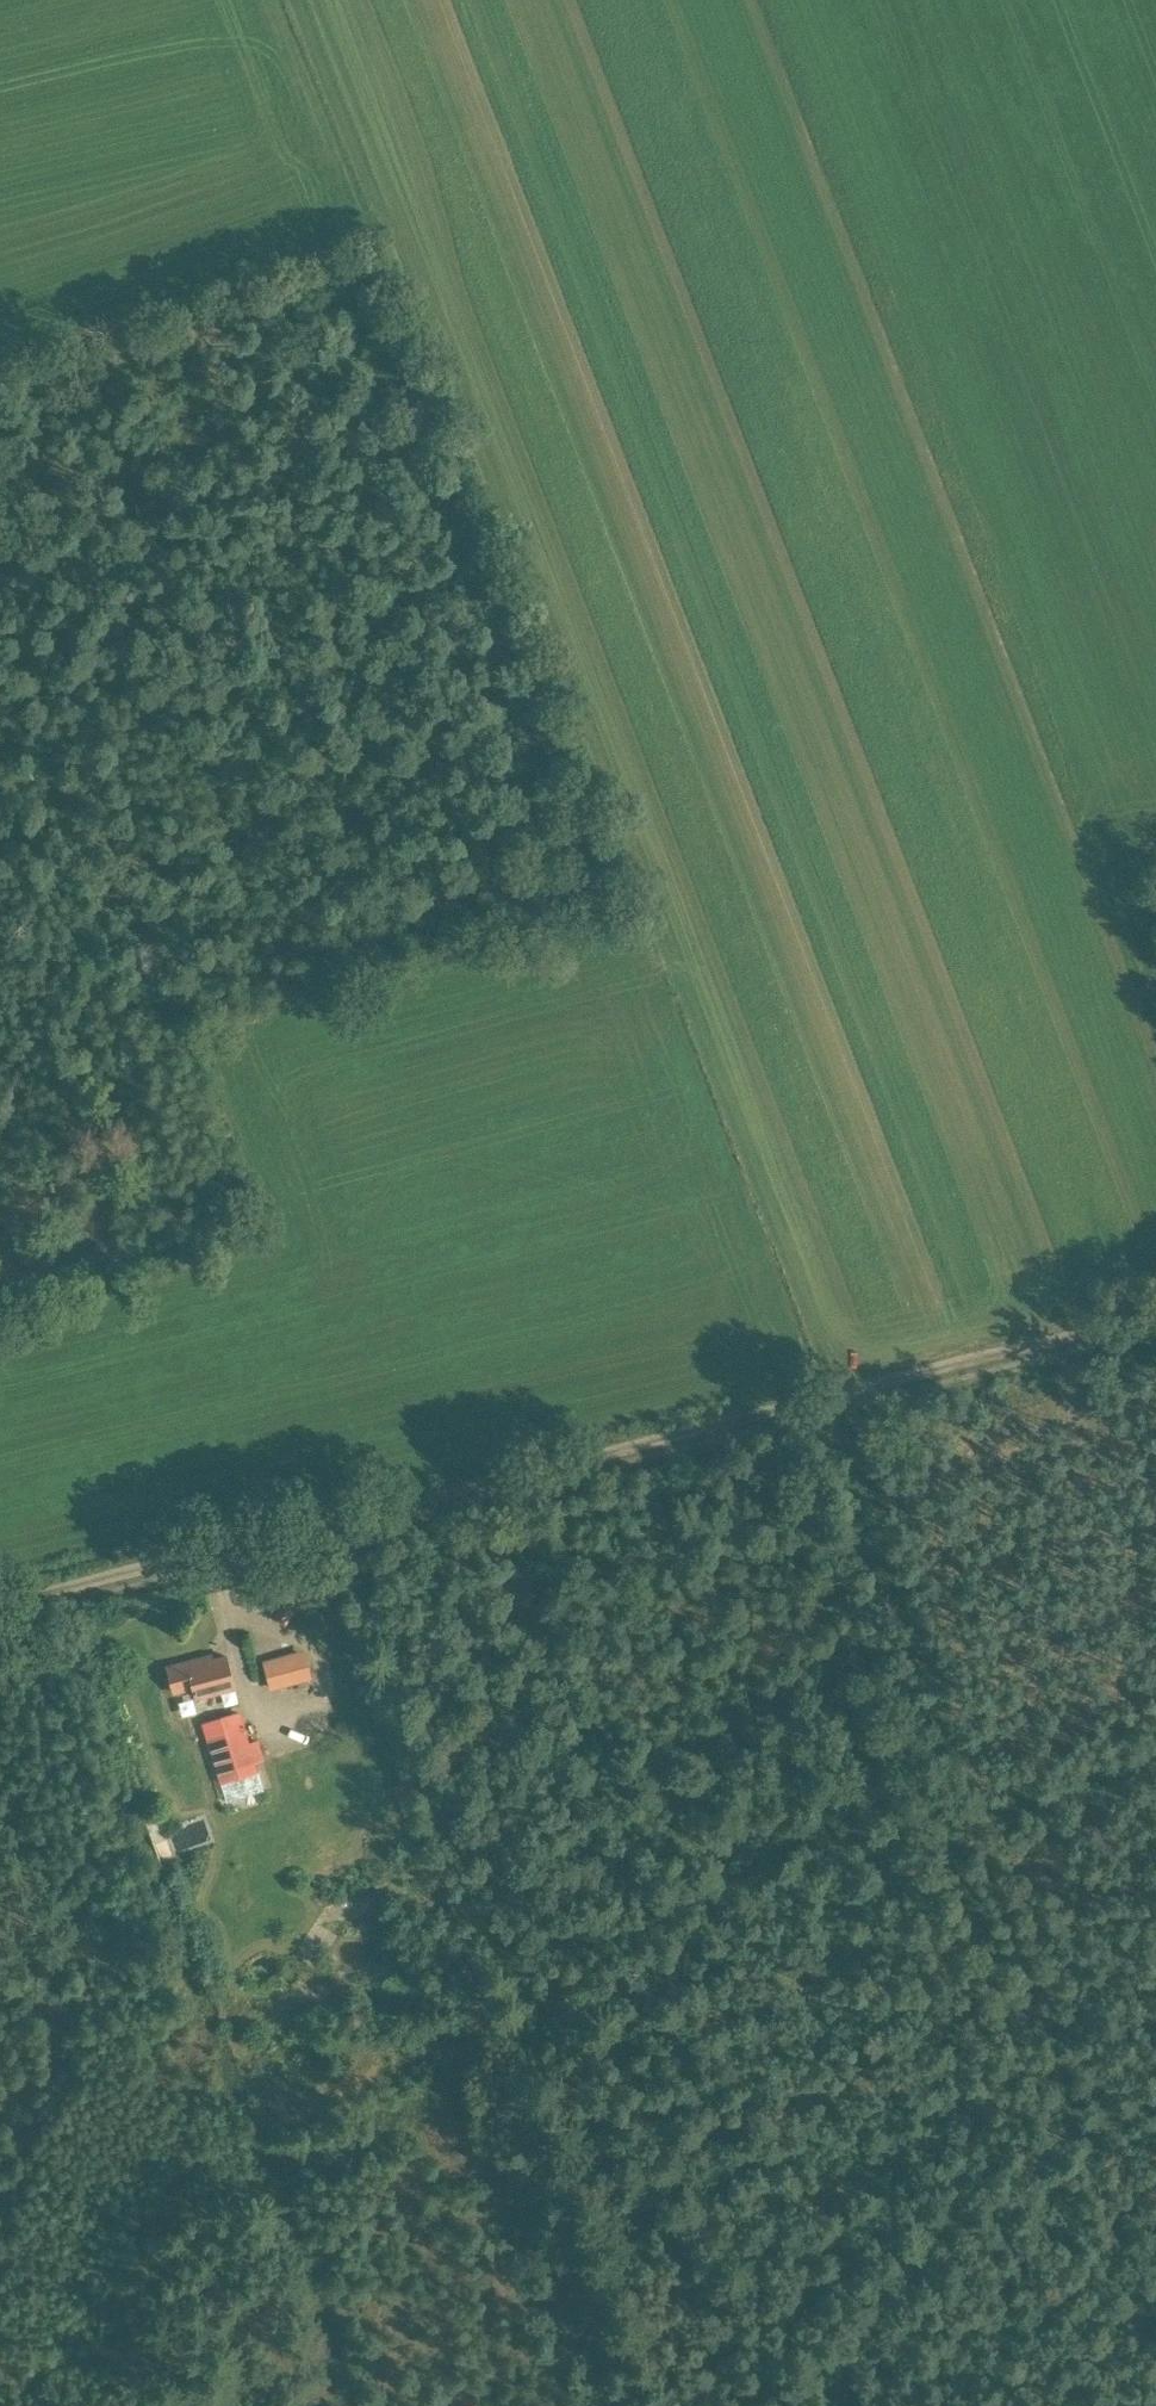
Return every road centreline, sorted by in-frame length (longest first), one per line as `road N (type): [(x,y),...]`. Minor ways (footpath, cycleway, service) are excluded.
road 1 (track): [(0,1602),(1155,1313)]
road 2 (track): [(1155,2355),(840,1480),(837,1429)]
road 3 (track): [(1155,1740),(536,1959)]

